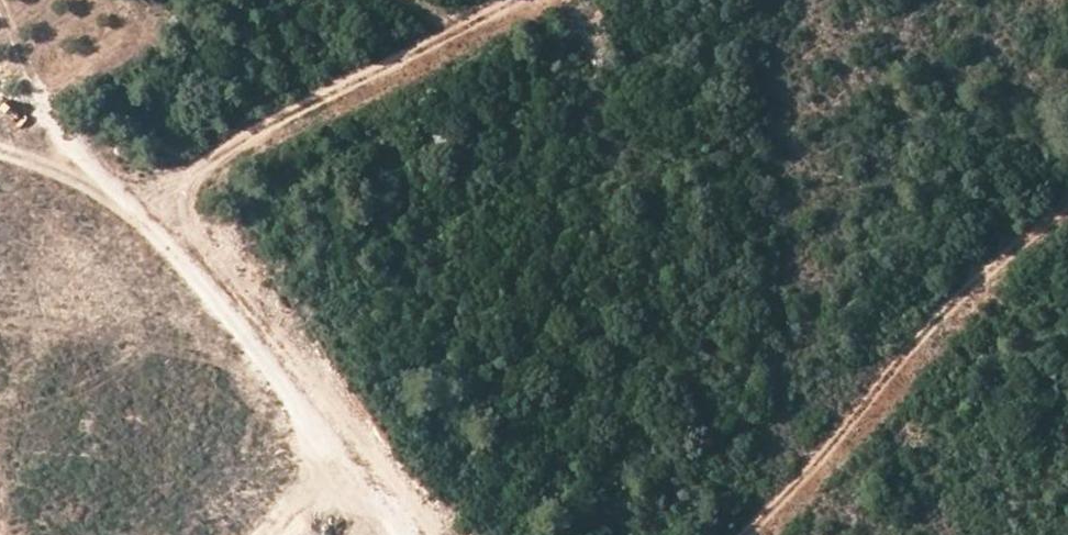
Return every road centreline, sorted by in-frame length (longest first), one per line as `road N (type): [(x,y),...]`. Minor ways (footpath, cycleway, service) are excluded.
road 1 (track): [(406,534),(143,219),(178,181),(288,112),(514,0)]
road 2 (track): [(754,534),(1067,200)]
road 3 (track): [(129,0),(146,18),(114,66),(70,103),(143,219)]
road 4 (track): [(0,157),(128,202)]

